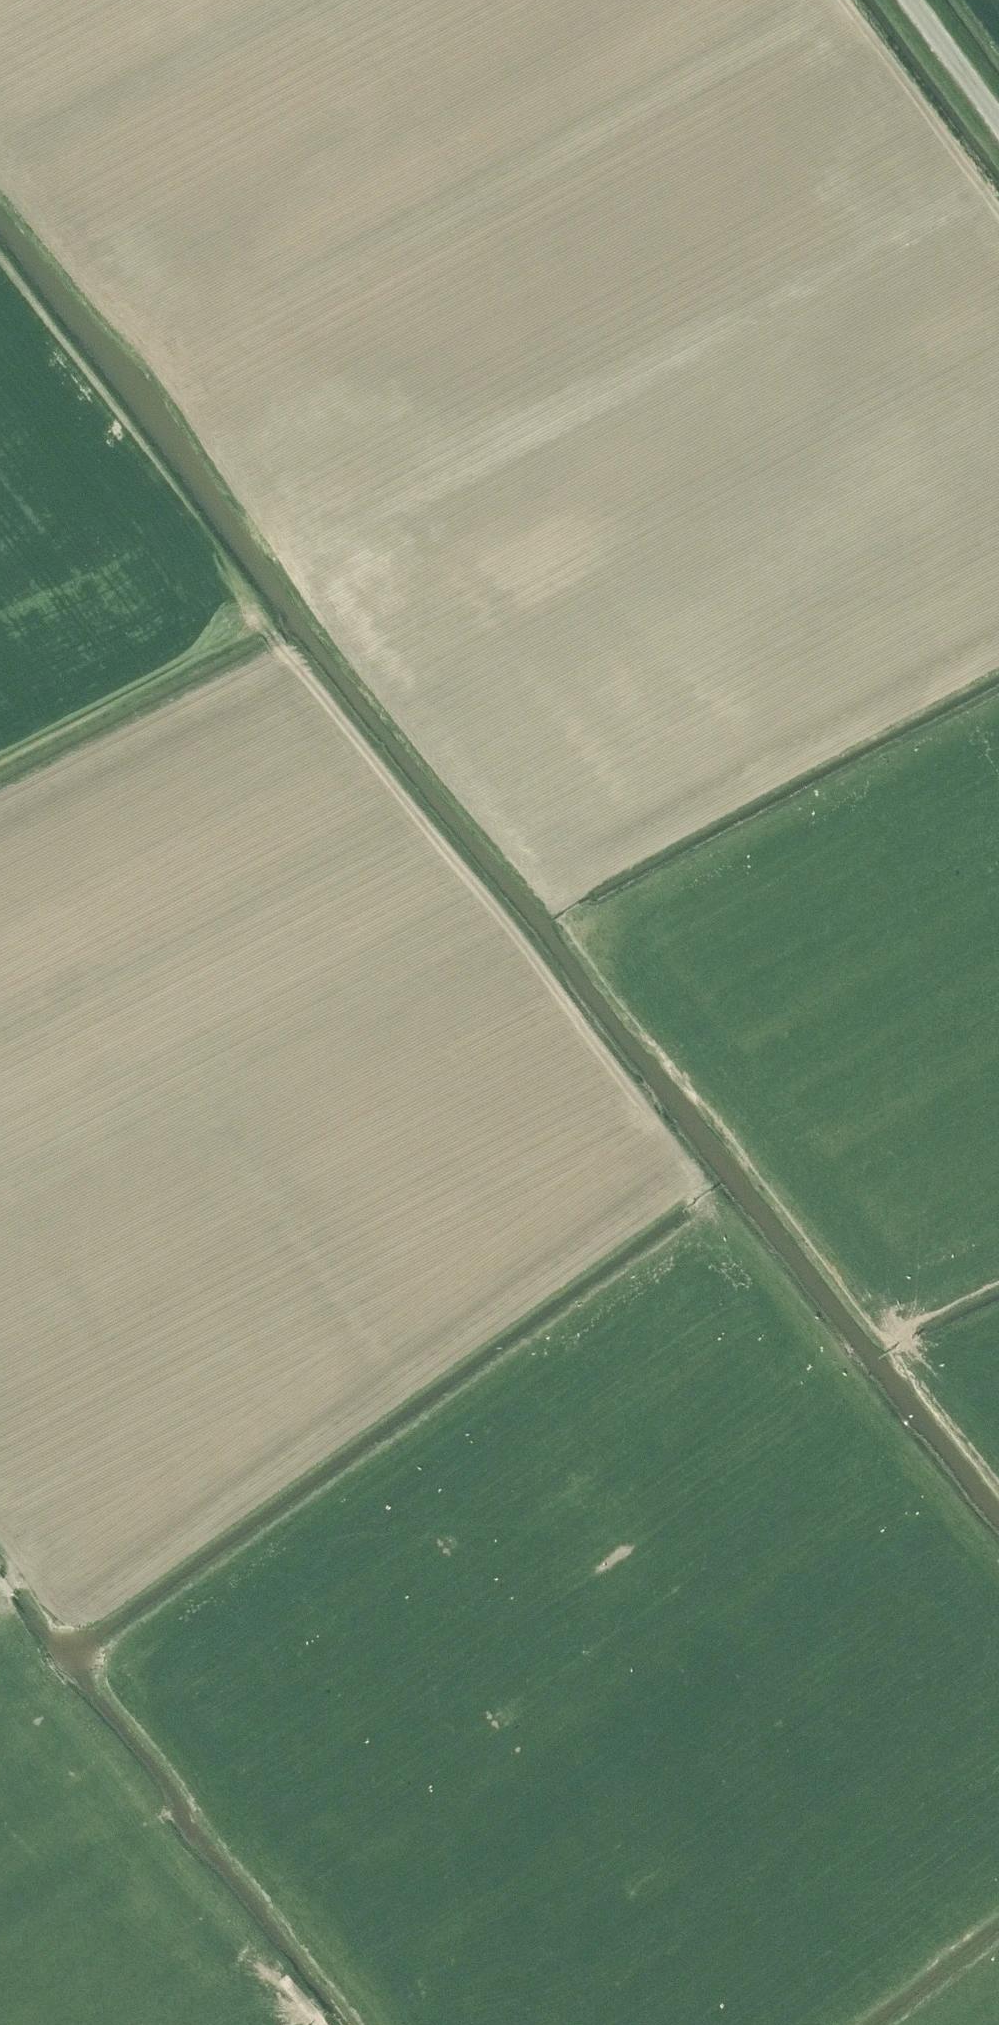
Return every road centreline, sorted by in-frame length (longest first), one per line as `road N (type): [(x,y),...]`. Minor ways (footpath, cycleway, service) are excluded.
road 1 (tertiary): [(998,123),(910,0)]

